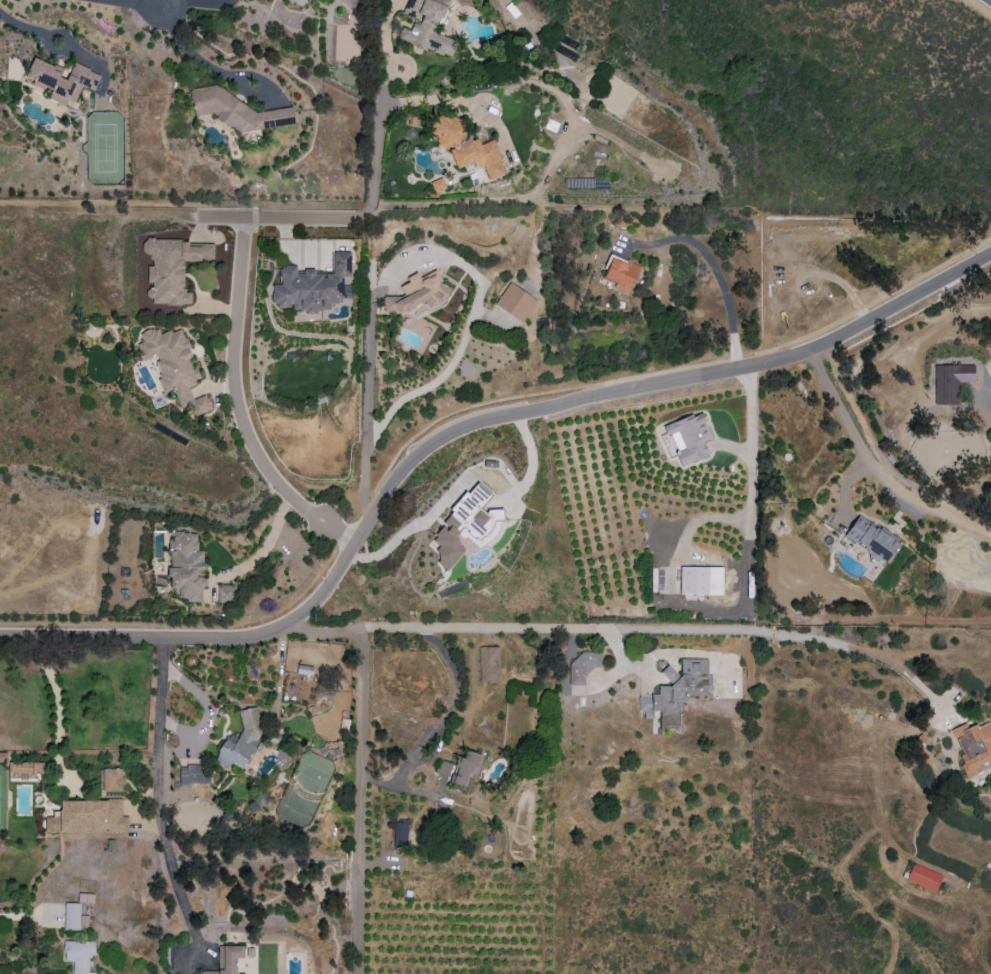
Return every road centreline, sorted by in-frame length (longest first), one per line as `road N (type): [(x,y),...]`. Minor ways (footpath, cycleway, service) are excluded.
road 1 (residential): [(0,632),(274,635),(302,611),(384,482),(457,436),(570,399),(807,357)]
road 2 (residential): [(353,538),(306,509),(262,461),(240,417),(234,372),(246,217)]
road 3 (residential): [(197,215),(361,218),(373,206),(383,105)]
road 4 (residential): [(807,357),(894,488),(990,532)]
road 5 (residential): [(807,357),(990,261)]
road 6 (residential): [(160,637),(161,837)]

